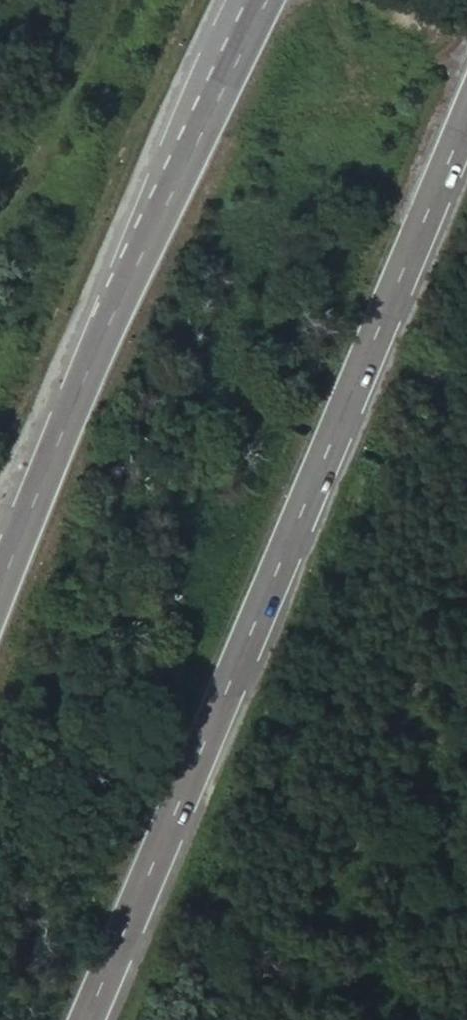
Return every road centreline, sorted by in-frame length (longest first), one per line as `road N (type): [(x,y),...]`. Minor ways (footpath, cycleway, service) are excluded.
road 1 (trunk): [(86,1019),(466,115)]
road 2 (trunk): [(252,0),(0,582)]

